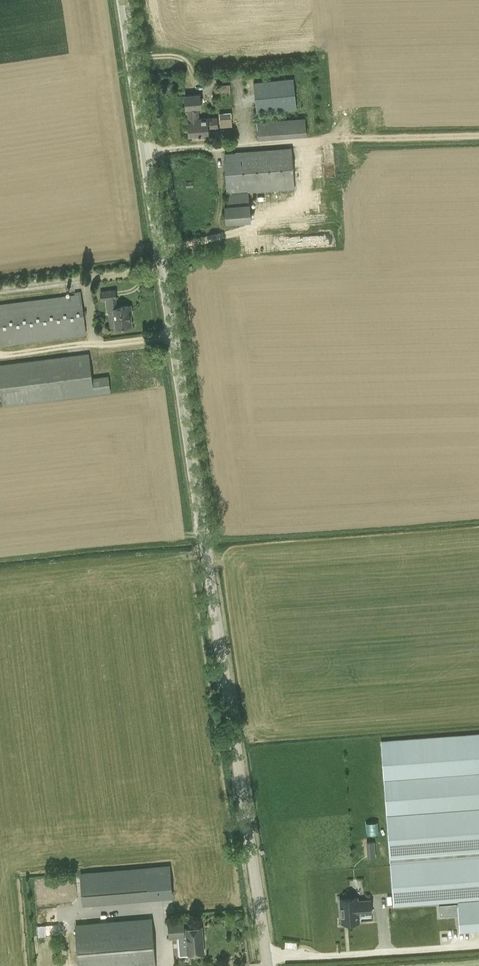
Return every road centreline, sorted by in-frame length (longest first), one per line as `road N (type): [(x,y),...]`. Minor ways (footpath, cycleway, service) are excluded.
road 1 (tertiary): [(269,965),(123,0)]

